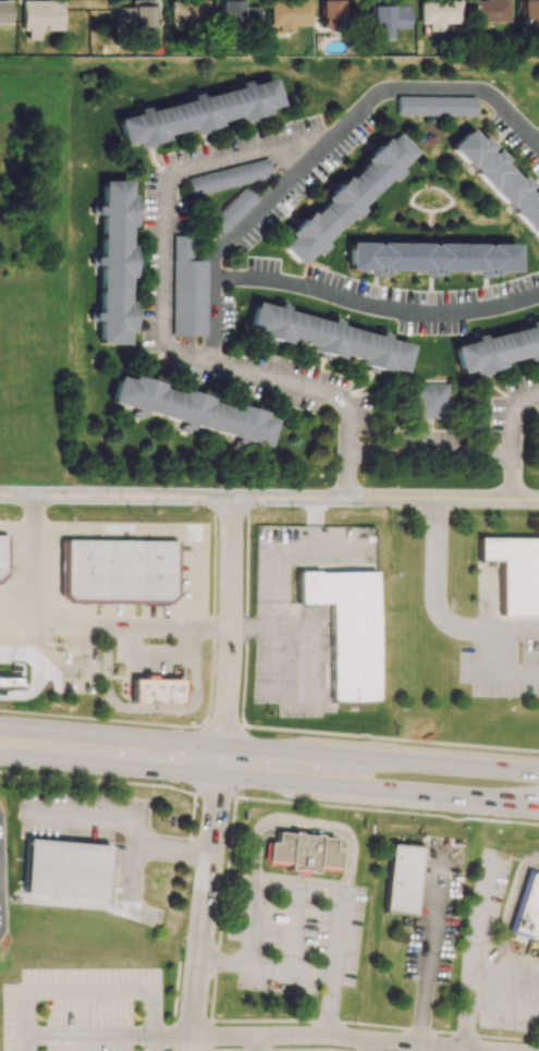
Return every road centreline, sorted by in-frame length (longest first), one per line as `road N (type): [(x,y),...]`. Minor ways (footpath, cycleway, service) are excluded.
road 1 (primary): [(538,773),(0,726)]
road 2 (primary): [(0,757),(538,803)]
road 3 (residential): [(0,494),(538,499)]
road 4 (residential): [(222,745),(197,1050)]
road 5 (residential): [(197,1036),(330,1035),(493,1050)]
road 6 (residential): [(234,500),(222,745)]

